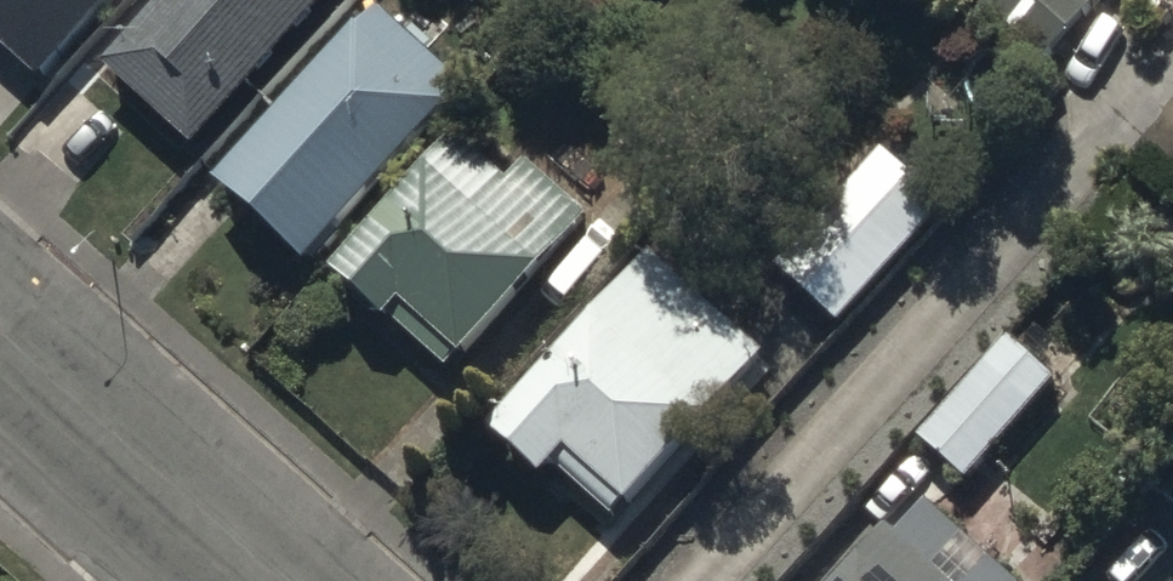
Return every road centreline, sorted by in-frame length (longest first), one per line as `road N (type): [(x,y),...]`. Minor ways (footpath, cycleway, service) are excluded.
road 1 (residential): [(0,334),(271,580)]

